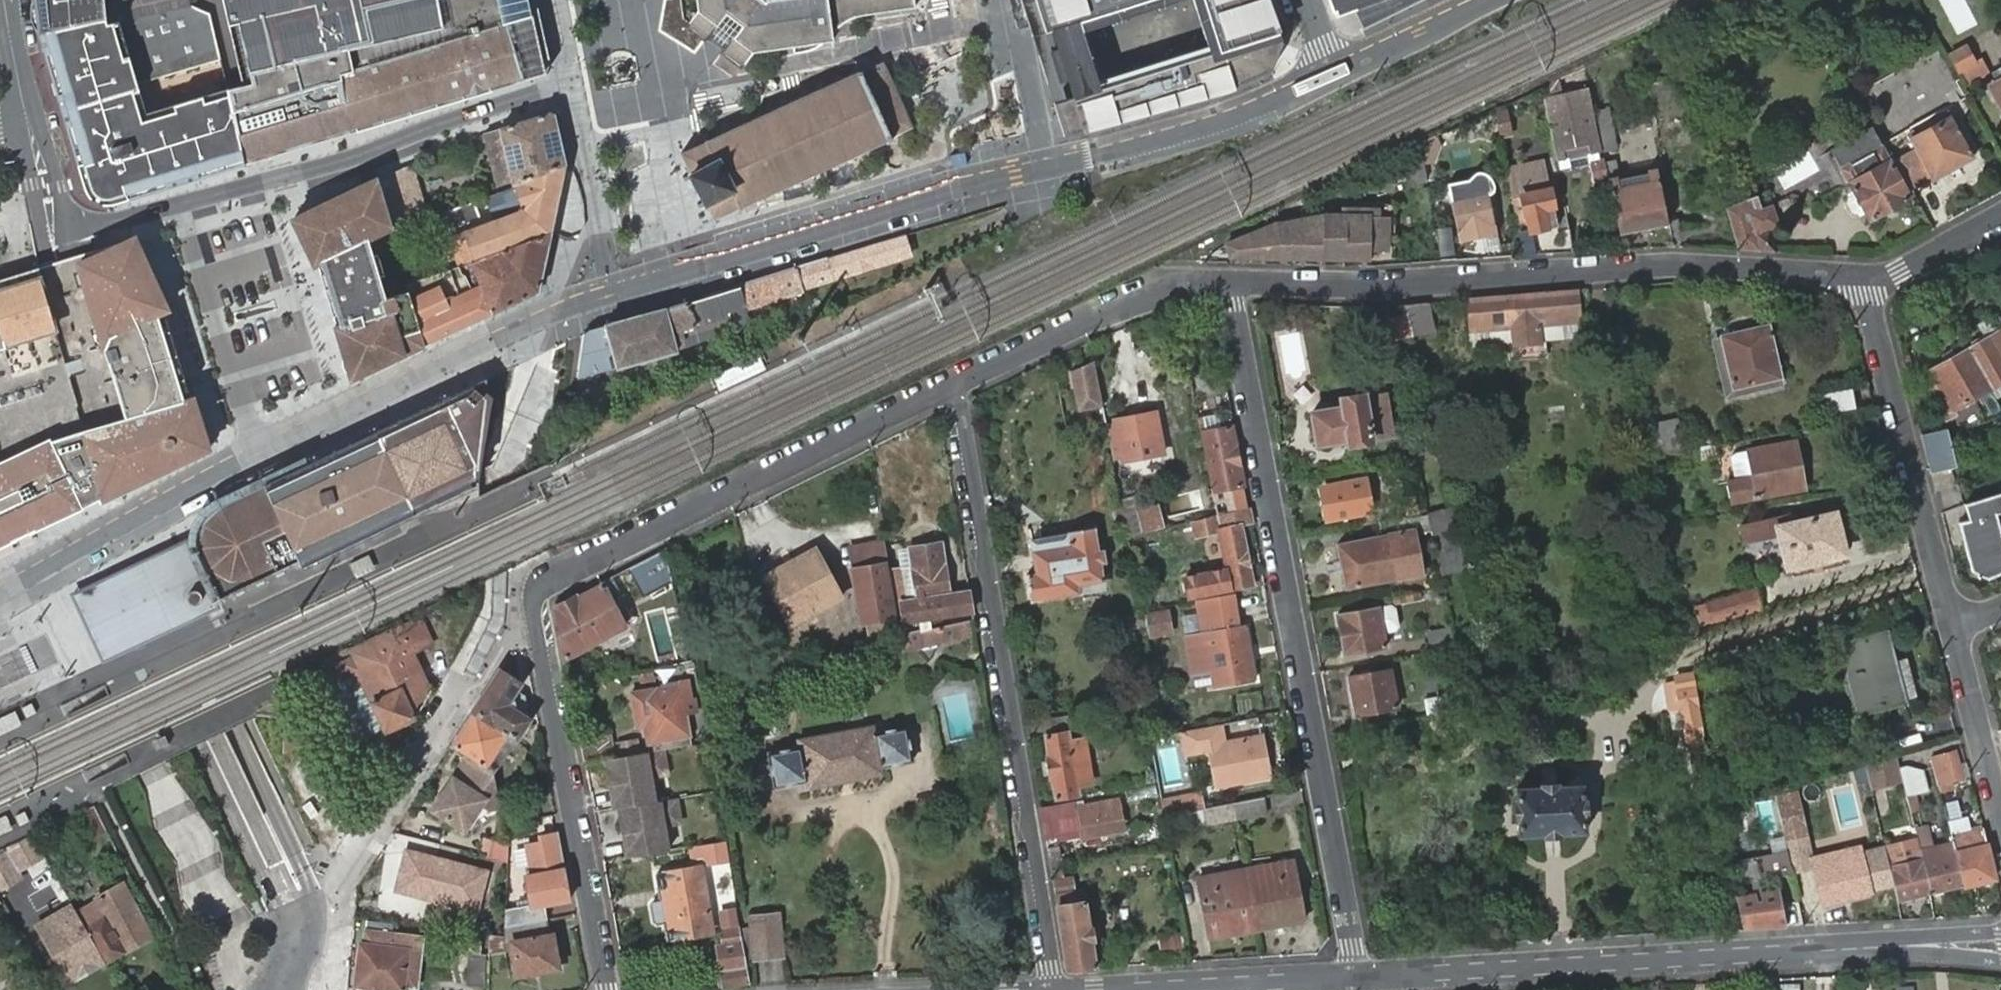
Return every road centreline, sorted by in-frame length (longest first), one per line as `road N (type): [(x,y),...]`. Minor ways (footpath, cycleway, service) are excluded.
road 1 (residential): [(954,383),(538,592),(534,610),(607,989)]
road 2 (residential): [(616,287),(962,182),(1205,125),(1333,74)]
road 3 (residential): [(308,905),(229,736),(121,469),(55,249)]
road 4 (residential): [(1233,282),(1358,975)]
road 5 (residential): [(0,590),(172,492),(526,320),(616,287)]
road 6 (tertiary): [(1358,975),(2000,942)]
road 7 (residential): [(1866,280),(1685,264),(1391,287),(1233,282)]
road 8 (residential): [(954,383),(1055,989)]
road 9 (residential): [(66,227),(325,165),(572,86)]
road 10 (residential): [(1866,280),(1952,627)]
road 11 (residential): [(1233,282),(1181,282),(1149,293),(954,383)]
road 12 (residential): [(298,942),(458,696)]
road 13 (unclassified): [(572,86),(616,287)]
road 14 (tertiary): [(1160,989),(1358,975)]
road 15 (residential): [(1952,627),(2000,816)]
road 16 (residential): [(1333,74),(1486,0)]
road 17 (residential): [(2000,219),(1901,273),(1866,280)]
road 18 (residential): [(26,115),(20,141),(41,233)]
road 19 (residential): [(66,227),(44,142),(26,115)]

